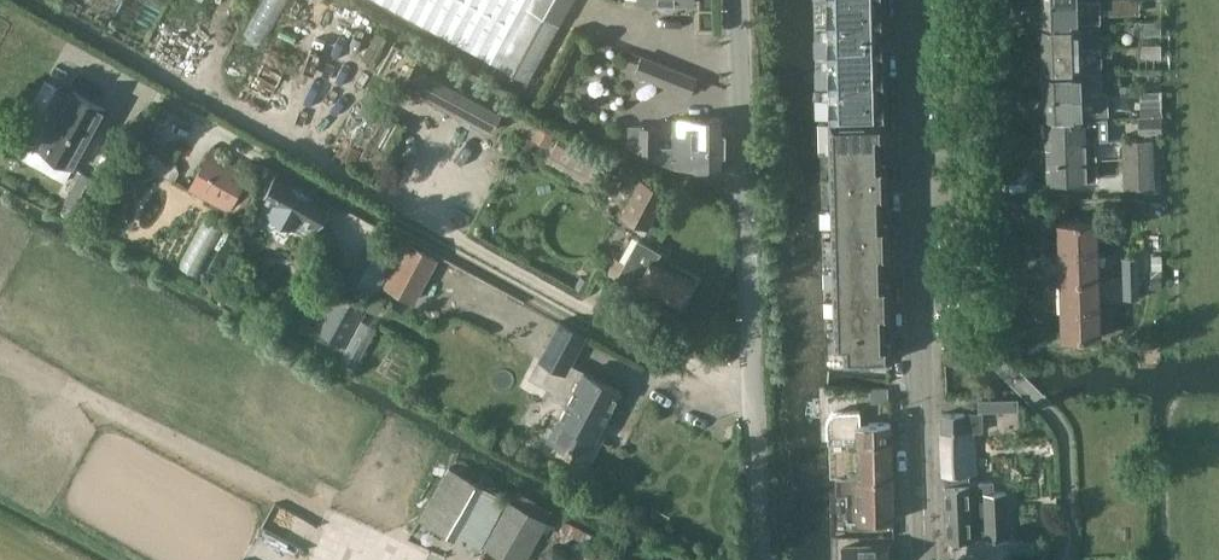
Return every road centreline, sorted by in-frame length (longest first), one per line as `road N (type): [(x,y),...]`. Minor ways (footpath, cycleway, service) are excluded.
road 1 (track): [(27,0),(752,394)]
road 2 (unclassified): [(760,559),(738,0)]
road 3 (secondary): [(929,559),(912,0)]
road 4 (track): [(0,352),(325,518)]

